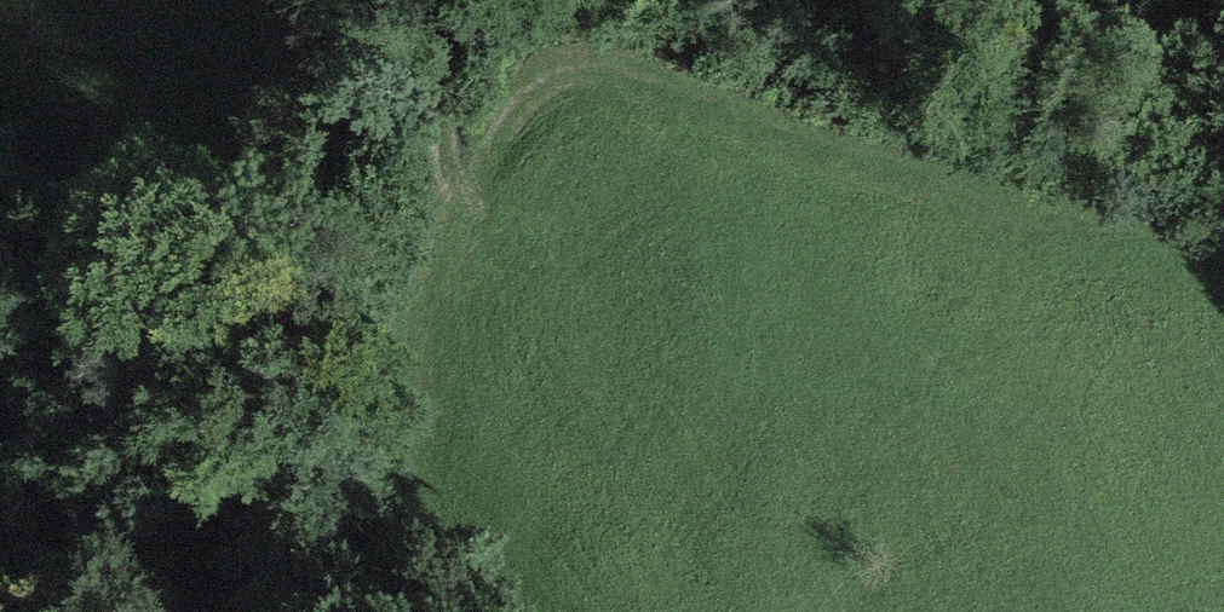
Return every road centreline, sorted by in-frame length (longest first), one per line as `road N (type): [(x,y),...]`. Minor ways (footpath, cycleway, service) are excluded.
road 1 (trunk): [(1223,462),(64,611)]
road 2 (track): [(438,0),(394,136),(406,170),(434,158),(507,61),(555,61),(615,86),(1112,214),(1183,264),(1223,308)]

